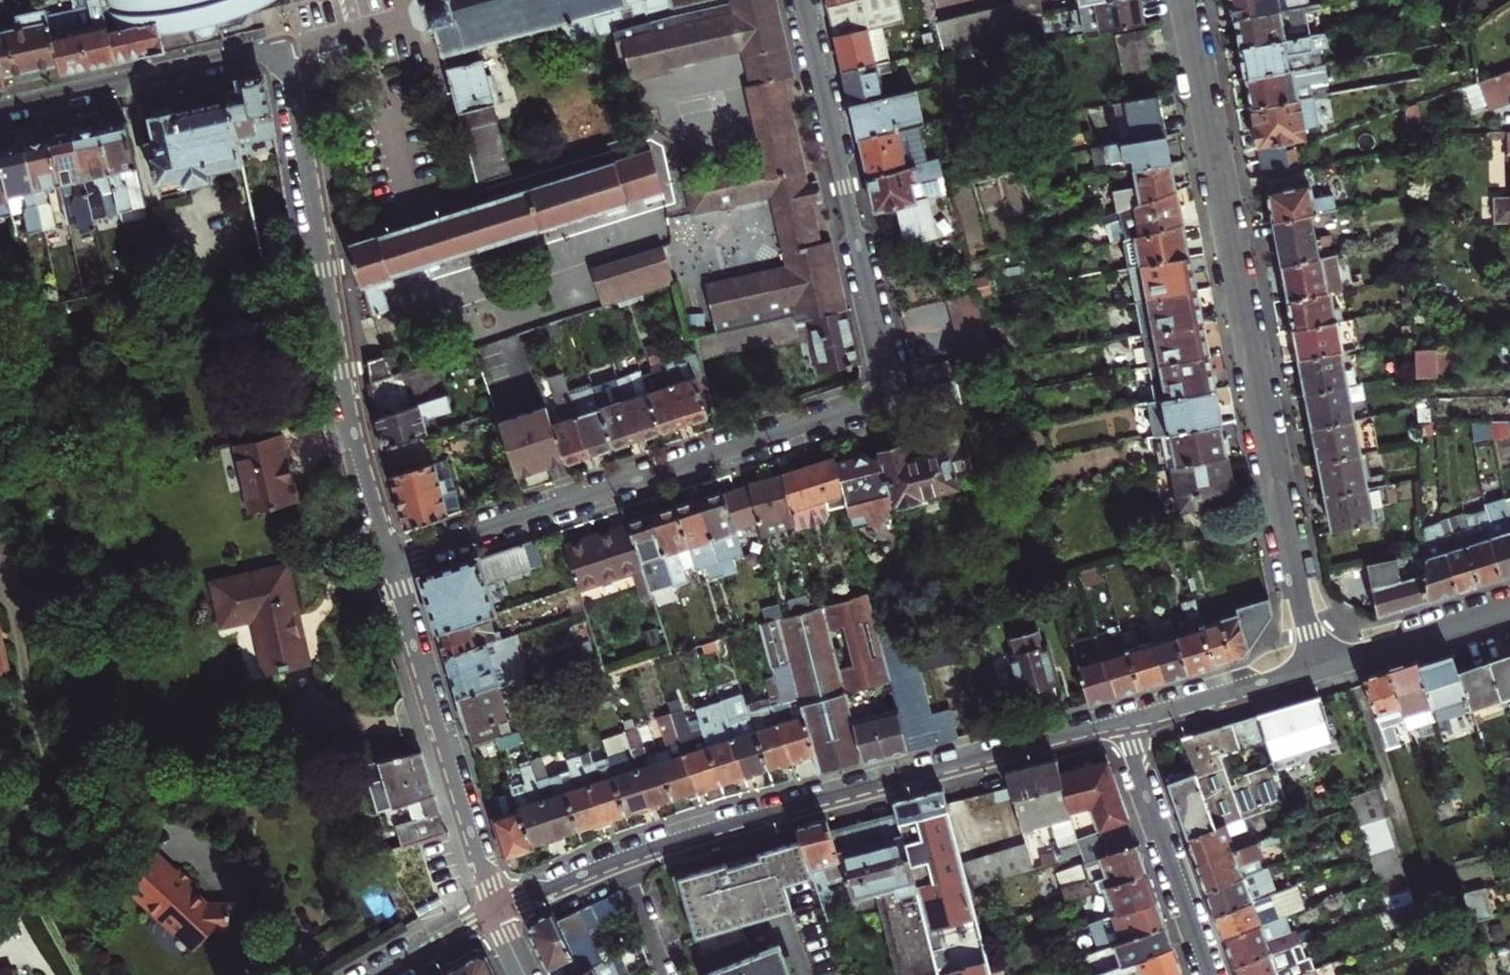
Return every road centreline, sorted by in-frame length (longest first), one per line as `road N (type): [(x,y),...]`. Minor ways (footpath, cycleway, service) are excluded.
road 1 (residential): [(390,559),(844,413),(881,391),(880,345),(802,0)]
road 2 (residential): [(0,109),(239,55),(277,58),(338,372),(390,559)]
road 3 (residential): [(1189,0),(1313,666)]
road 4 (residential): [(1118,720),(619,857)]
road 5 (residential): [(495,912),(390,559)]
road 6 (residential): [(1118,720),(1209,974)]
road 7 (residential): [(1313,666),(1509,607)]
road 8 (residential): [(1313,666),(1118,720)]
road 9 (residential): [(619,857),(495,912)]
road 10 (residential): [(381,974),(495,912)]
road 11 (residential): [(619,857),(665,974)]

